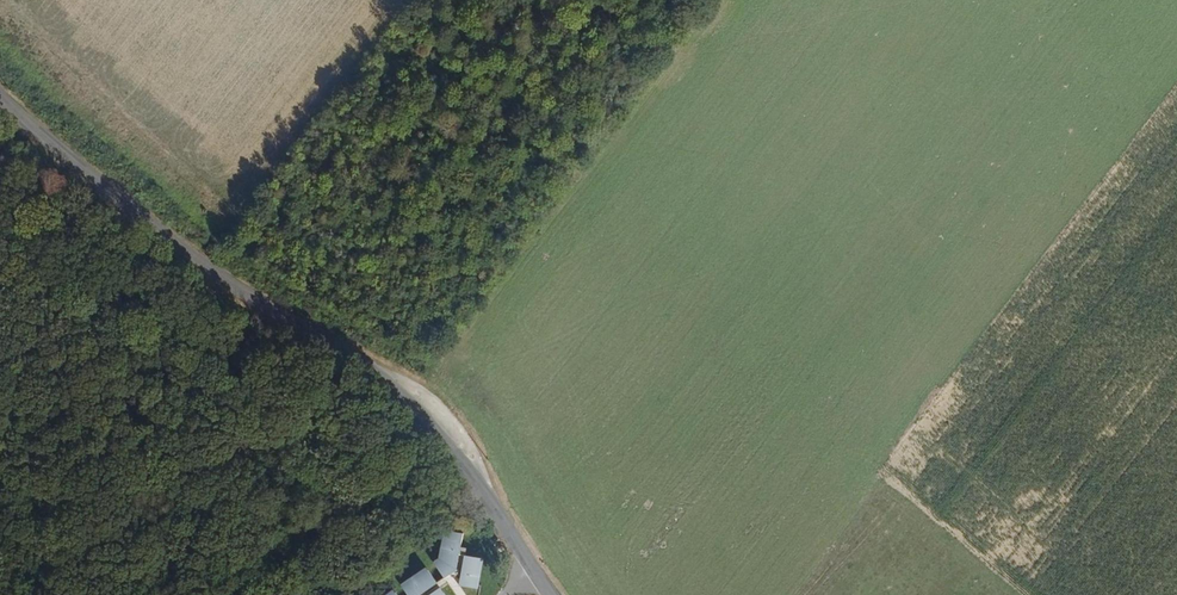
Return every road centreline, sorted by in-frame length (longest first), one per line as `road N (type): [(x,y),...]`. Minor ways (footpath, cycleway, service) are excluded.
road 1 (unclassified): [(0,92),(234,287),(437,411),(551,594)]

